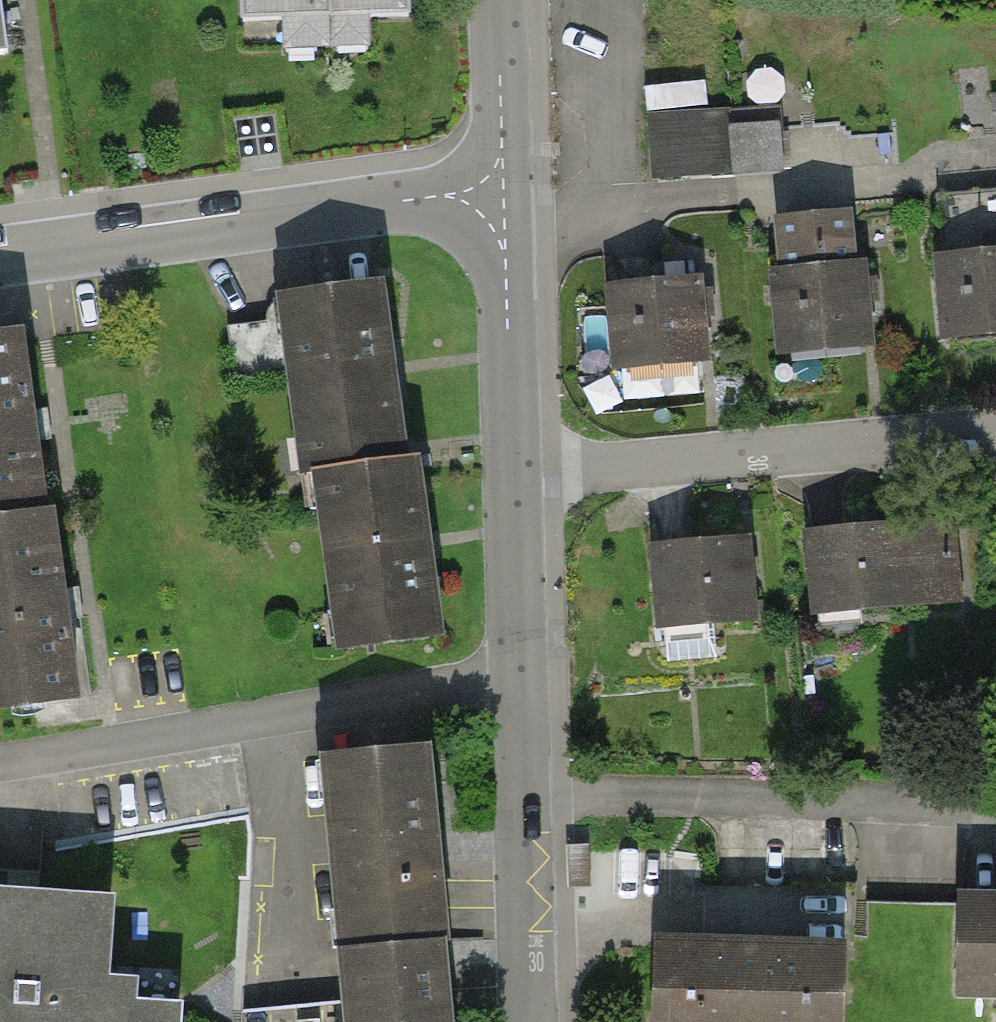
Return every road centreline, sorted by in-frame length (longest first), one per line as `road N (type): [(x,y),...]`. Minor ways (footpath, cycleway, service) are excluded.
road 1 (unclassified): [(519,672),(0,757)]
road 2 (residential): [(504,199),(0,266)]
road 3 (residential): [(995,434),(514,477)]
road 4 (residential): [(519,672),(529,1021)]
road 5 (residential): [(504,199),(514,477)]
road 6 (residential): [(500,0),(504,199)]
road 7 (residential): [(514,477),(519,672)]

